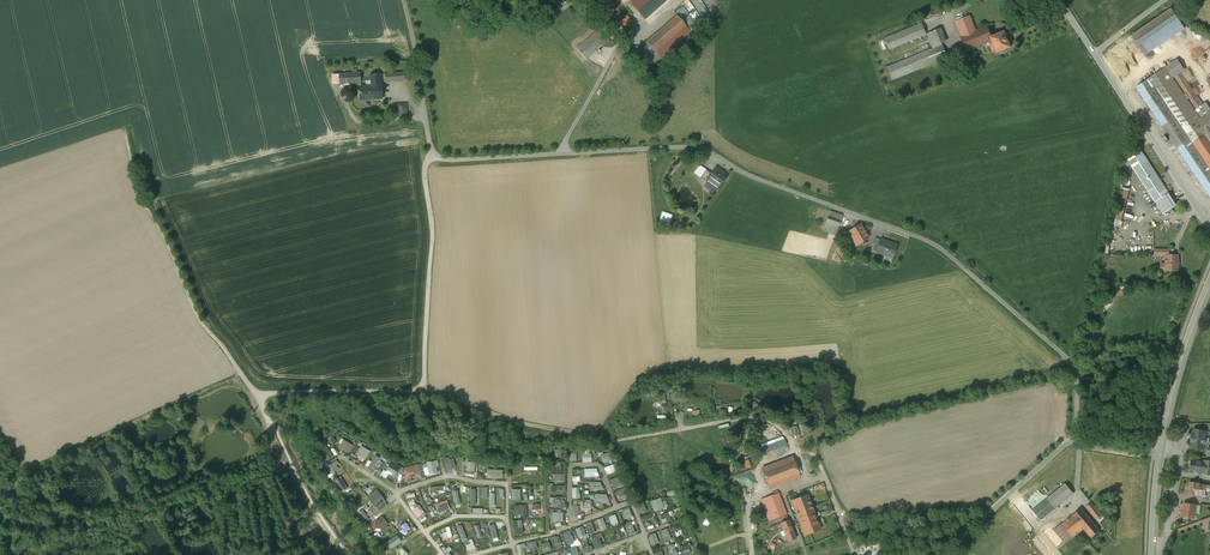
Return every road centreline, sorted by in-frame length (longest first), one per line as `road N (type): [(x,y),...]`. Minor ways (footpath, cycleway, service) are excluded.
road 1 (unclassified): [(1077,437),(1076,370),(934,243),(740,171),(700,146),(458,160),(432,156),(428,139)]
road 2 (track): [(825,476),(812,444),(792,444),(759,419),(614,439),(511,421),(422,388)]
road 3 (track): [(263,393),(254,392),(197,316),(142,196),(129,136)]
road 4 (tertiary): [(1153,554),(1168,412),(1209,284)]
road 5 (track): [(432,156),(425,171),(433,229),(422,388)]
road 6 (tertiary): [(1094,53),(1209,224)]
road 7 (track): [(422,388),(263,393)]
road 8 (residential): [(405,0),(428,139)]

